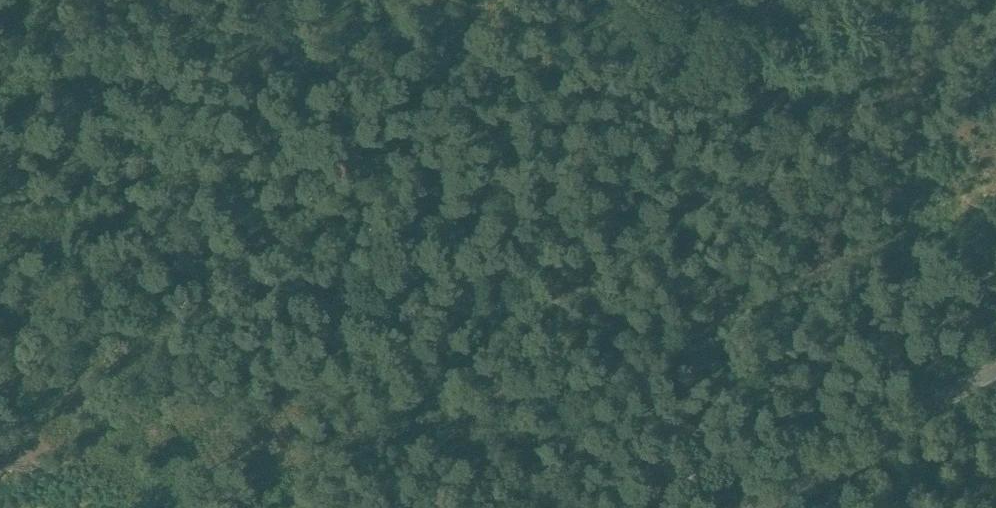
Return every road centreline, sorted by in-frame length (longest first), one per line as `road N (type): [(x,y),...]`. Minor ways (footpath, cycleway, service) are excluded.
road 1 (unclassified): [(752,507),(995,368)]

